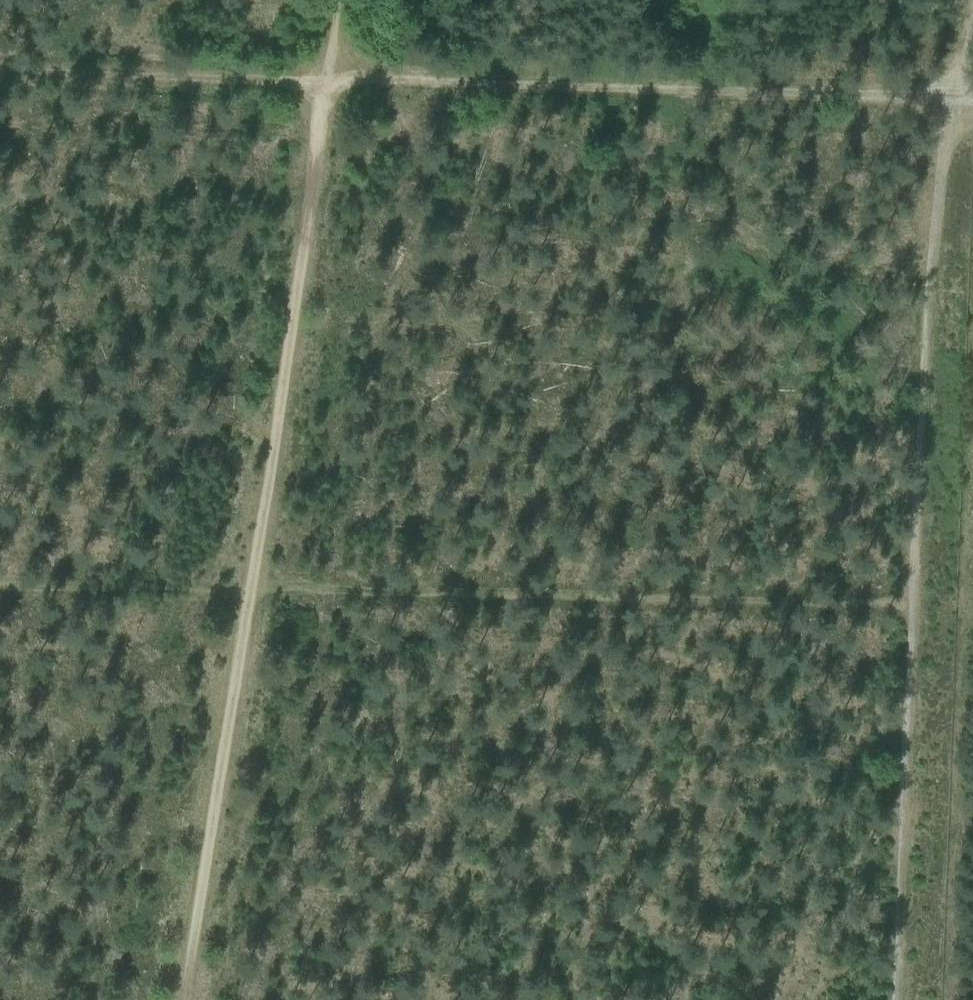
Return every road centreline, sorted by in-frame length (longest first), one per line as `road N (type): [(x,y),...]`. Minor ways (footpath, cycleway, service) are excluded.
road 1 (track): [(902,999),(933,200),(972,0)]
road 2 (track): [(329,80),(185,999)]
road 3 (track): [(914,607),(0,585)]
road 4 (track): [(329,80),(972,97)]
road 5 (track): [(0,72),(329,80)]

